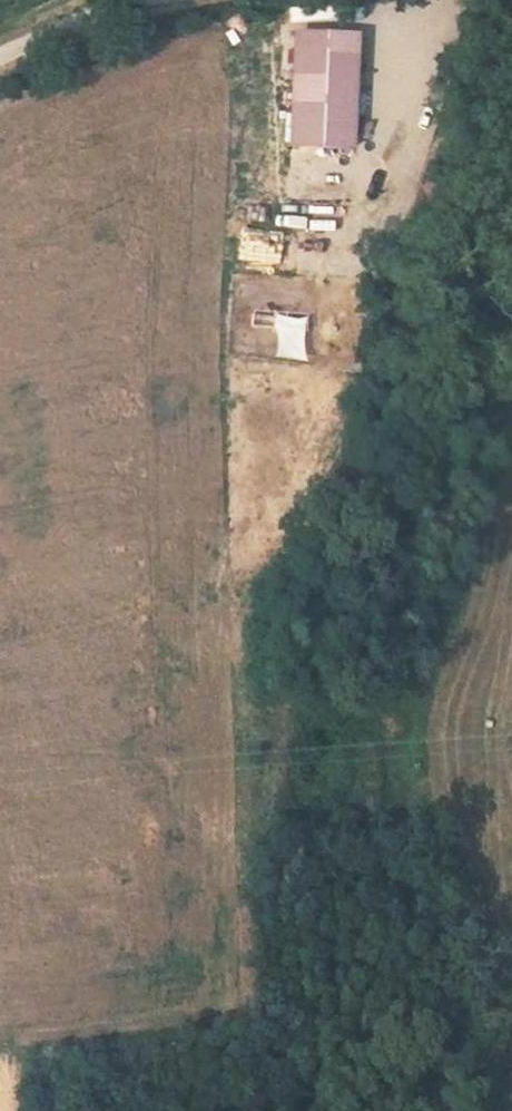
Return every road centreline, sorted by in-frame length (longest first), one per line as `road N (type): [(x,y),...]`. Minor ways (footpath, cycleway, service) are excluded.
road 1 (track): [(0,53),(134,0)]

